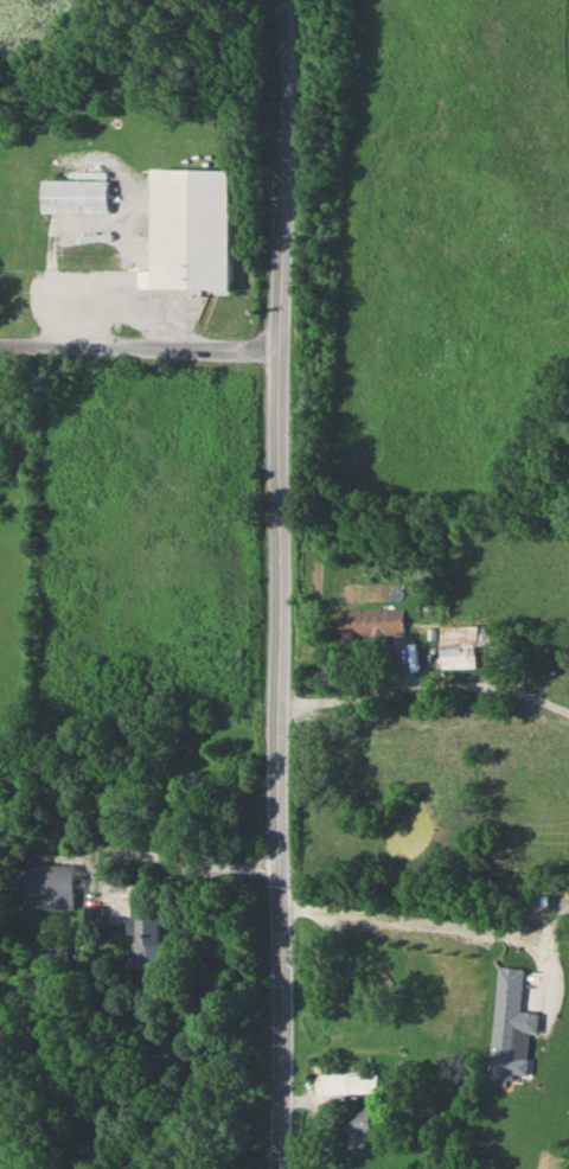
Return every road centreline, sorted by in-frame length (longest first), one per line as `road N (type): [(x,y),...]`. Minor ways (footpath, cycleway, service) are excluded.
road 1 (secondary): [(283,1168),(280,354)]
road 2 (secondary): [(281,0),(280,354)]
road 3 (residential): [(0,341),(280,354)]

